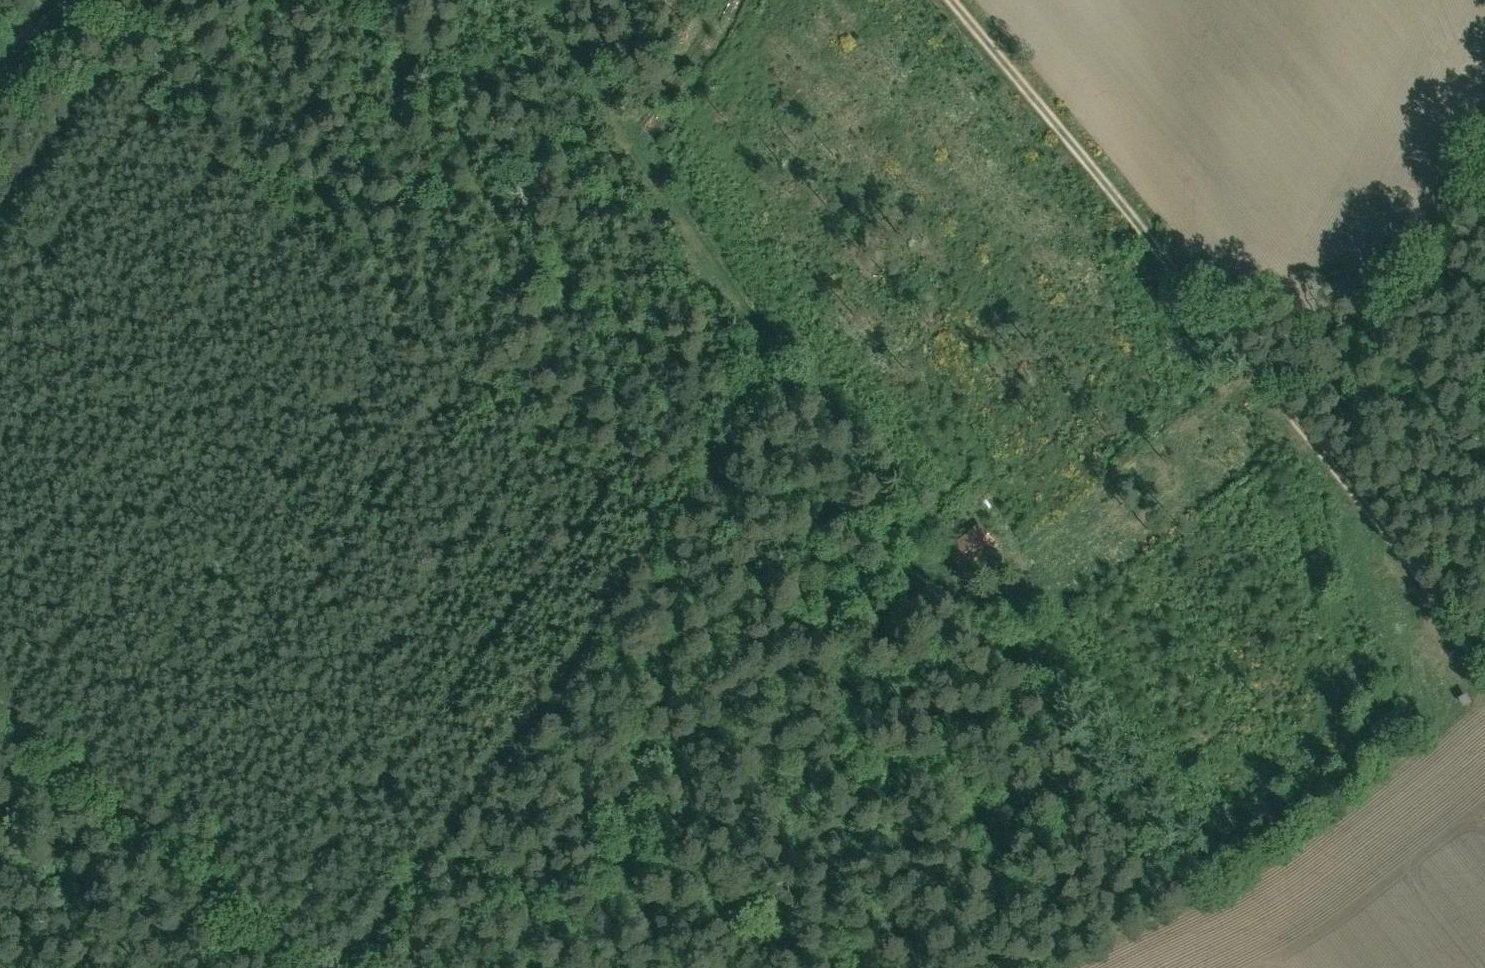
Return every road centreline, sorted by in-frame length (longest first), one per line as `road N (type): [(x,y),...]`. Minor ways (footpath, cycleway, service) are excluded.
road 1 (track): [(1484,682),(969,0)]
road 2 (track): [(0,723),(306,967)]

